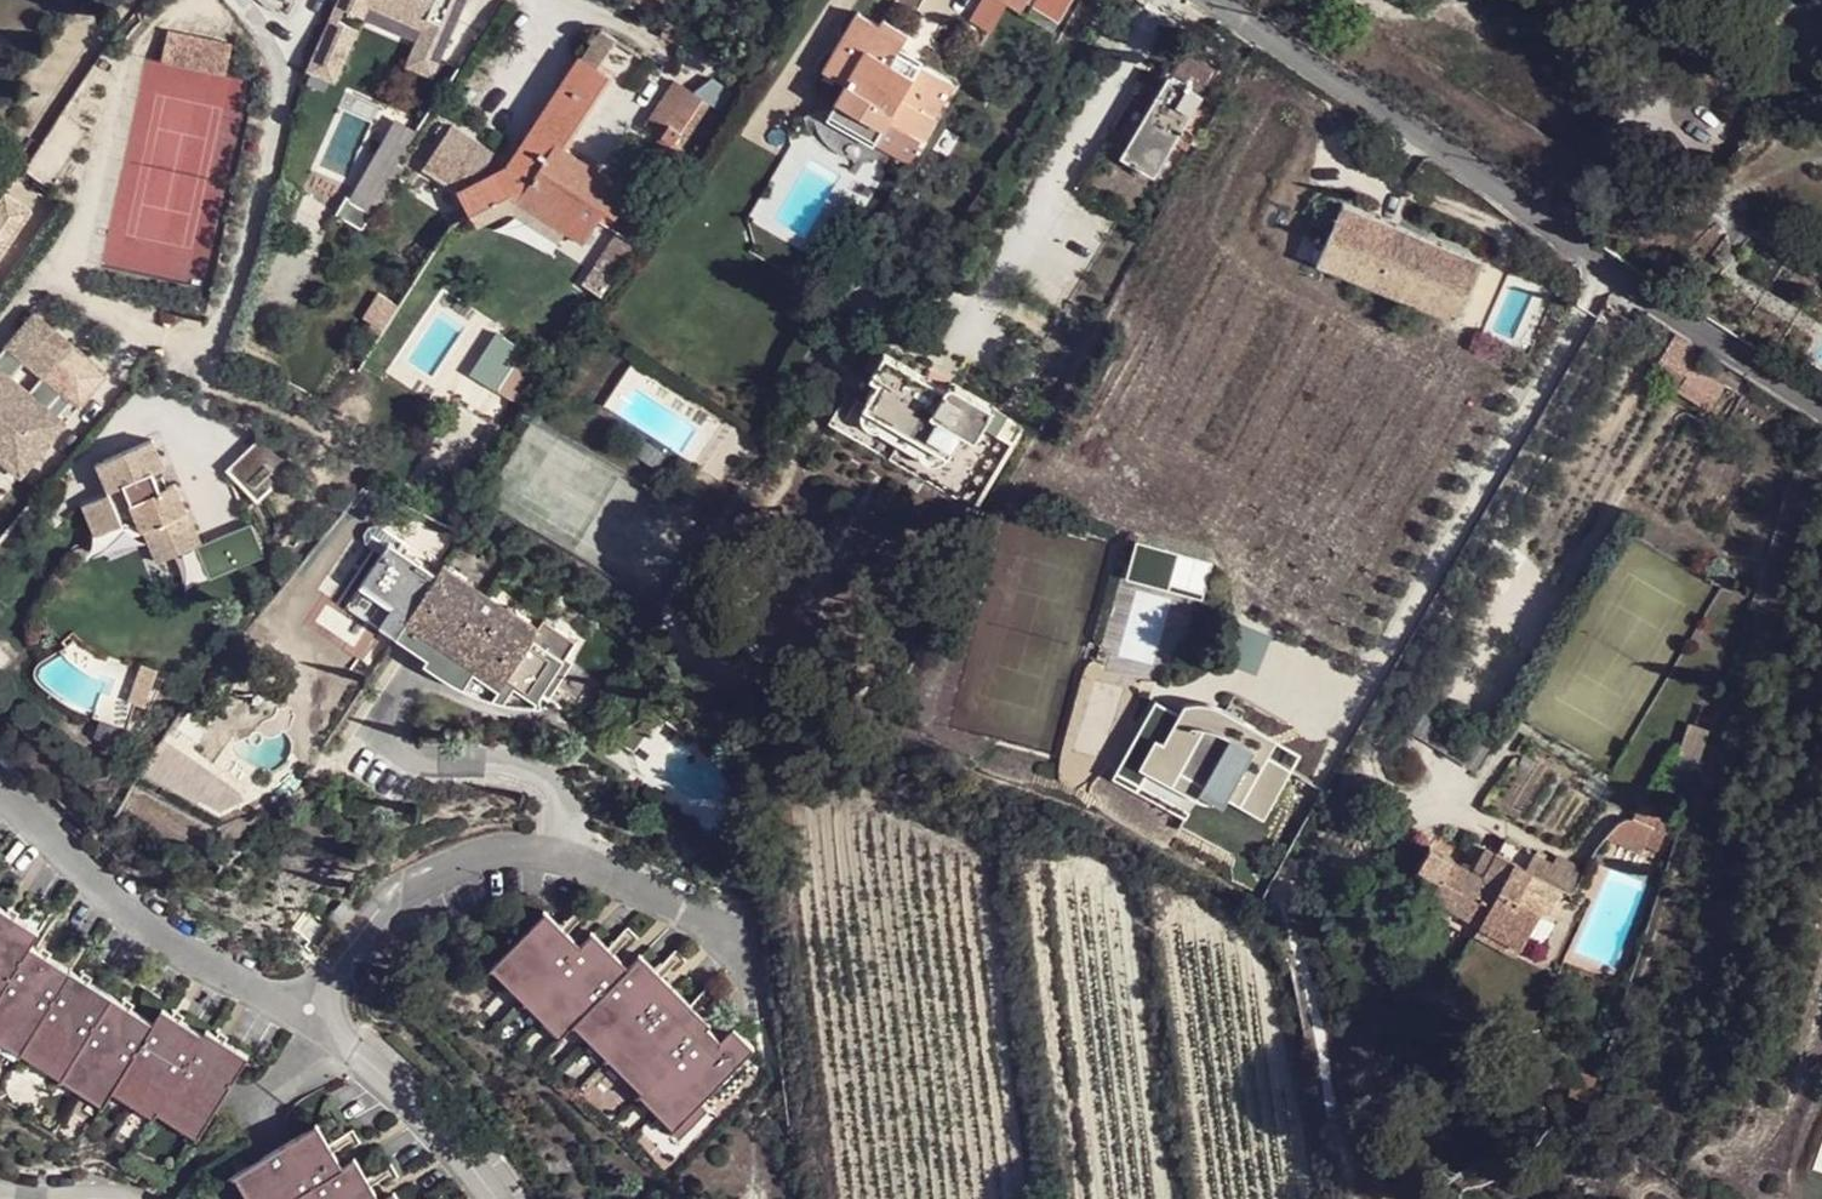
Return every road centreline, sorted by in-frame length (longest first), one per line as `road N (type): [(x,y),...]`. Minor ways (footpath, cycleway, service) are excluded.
road 1 (track): [(1349,1198),(1290,902),(1294,874),(1638,284)]
road 2 (unclassified): [(1212,0),(1821,407)]
road 3 (residential): [(308,1010),(378,907),(405,886),(515,847),(549,853),(737,946)]
road 4 (residential): [(308,1010),(195,959),(113,897),(0,786)]
road 5 (residential): [(230,0),(279,73),(224,312),(187,343)]
road 6 (residential): [(497,1198),(447,1136),(308,1010)]
road 7 (residential): [(554,0),(565,5),(491,114)]

